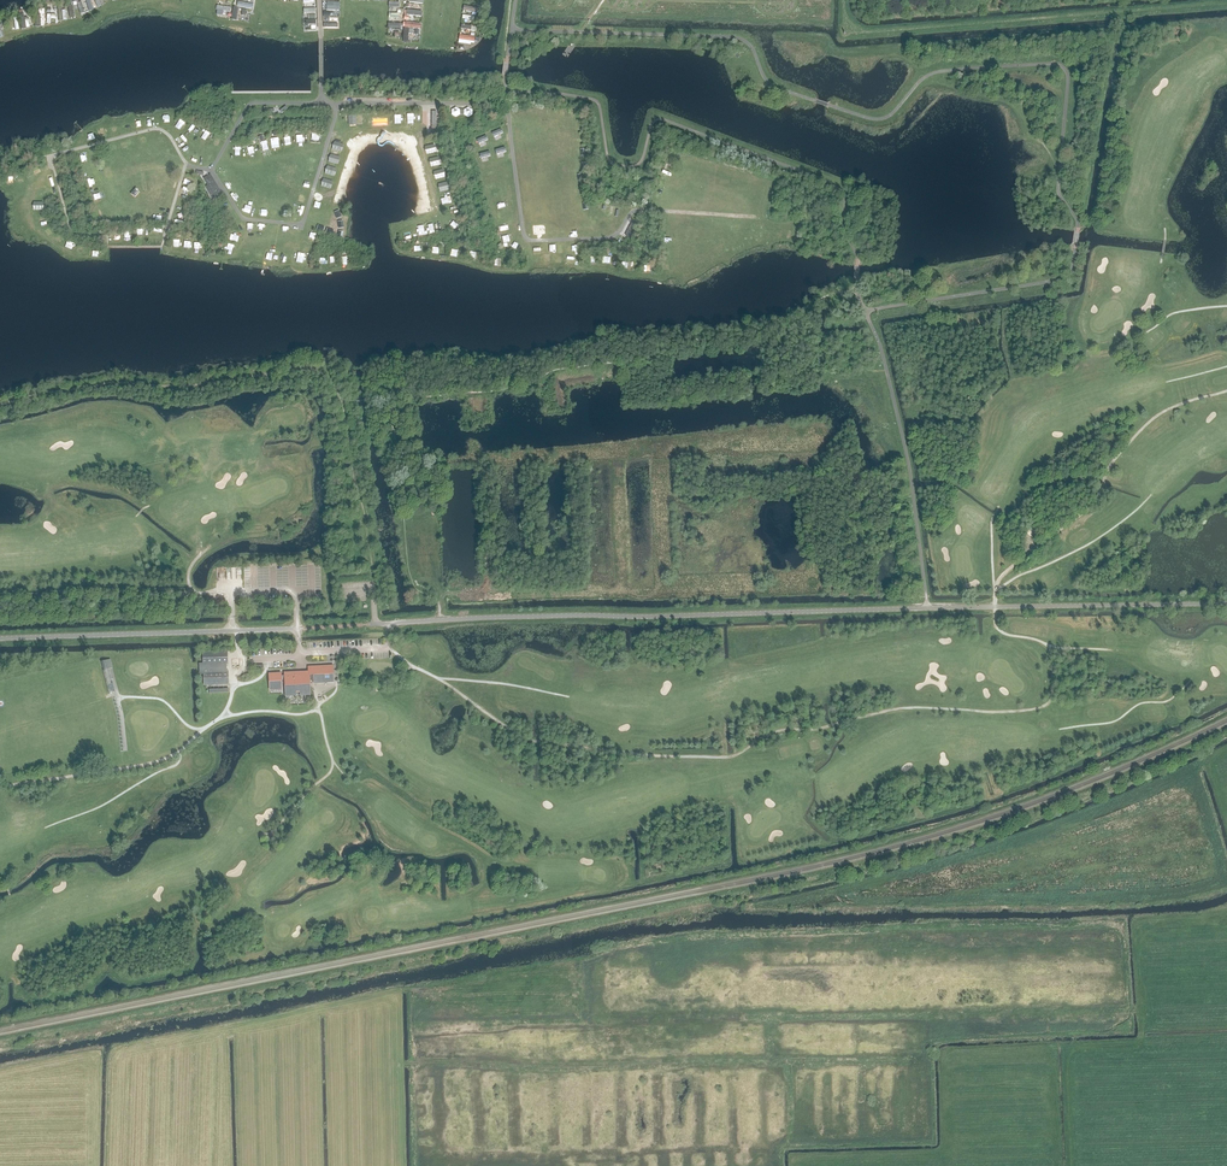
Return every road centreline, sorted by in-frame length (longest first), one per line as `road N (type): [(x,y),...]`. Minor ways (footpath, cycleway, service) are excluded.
road 1 (track): [(388,650),(521,737),(651,756),(728,757),(777,732),(904,708),(1038,709),(1052,695),(1051,651),(999,629),(998,583),(1089,507),(1115,460),(1154,418),(1226,391)]
road 2 (unclassified): [(927,609),(370,625)]
road 3 (track): [(318,710),(226,717),(159,761),(0,788)]
road 4 (unclassified): [(927,609),(1226,605)]
road 5 (unclassified): [(297,629),(0,639)]
road 6 (track): [(1152,495),(1089,544),(995,591),(992,523),(998,507)]
road 7 (track): [(0,596),(231,592)]
road 8 (track): [(336,684),(318,707),(331,771),(261,835)]
road 9 (track): [(181,750),(175,766),(45,828)]
road 10 (track): [(1060,729),(1115,721),(1140,703),(1169,700),(1191,680)]
road 11 (track): [(439,679),(568,697)]

